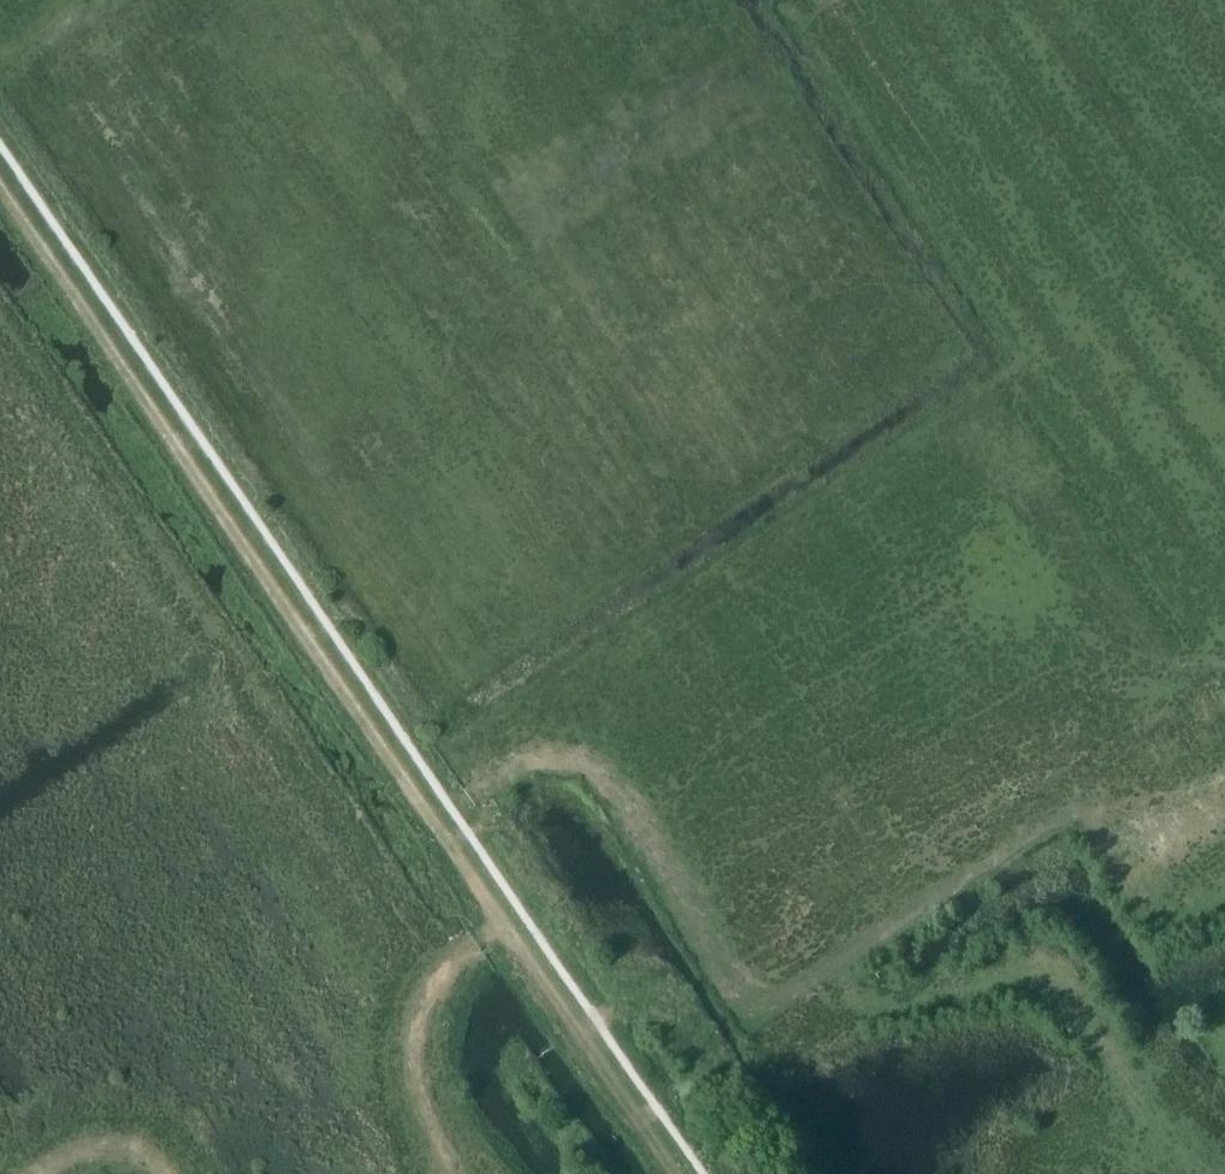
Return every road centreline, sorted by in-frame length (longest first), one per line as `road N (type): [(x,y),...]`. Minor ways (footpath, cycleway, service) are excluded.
road 1 (track): [(1190,1173),(1051,977),(1025,971),(908,1003),(872,1004),(854,994),(828,956)]

